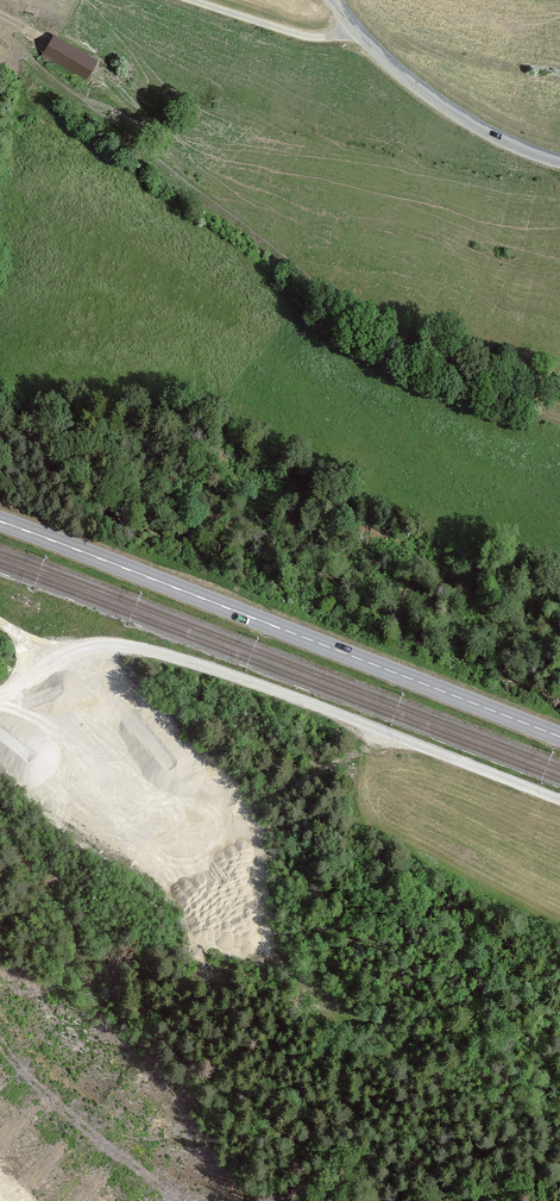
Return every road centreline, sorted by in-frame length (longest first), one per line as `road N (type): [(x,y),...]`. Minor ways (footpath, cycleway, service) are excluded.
road 1 (track): [(0,31),(157,167),(373,332),(431,368),(559,420)]
road 2 (primary): [(0,521),(559,737)]
road 3 (unclassified): [(559,799),(141,647),(81,650),(0,695)]
road 4 (tertiary): [(559,162),(454,114),(380,56),(333,0)]
road 5 (track): [(178,1200),(31,1078),(0,1038)]
road 6 (track): [(186,0),(313,38),(354,30)]

